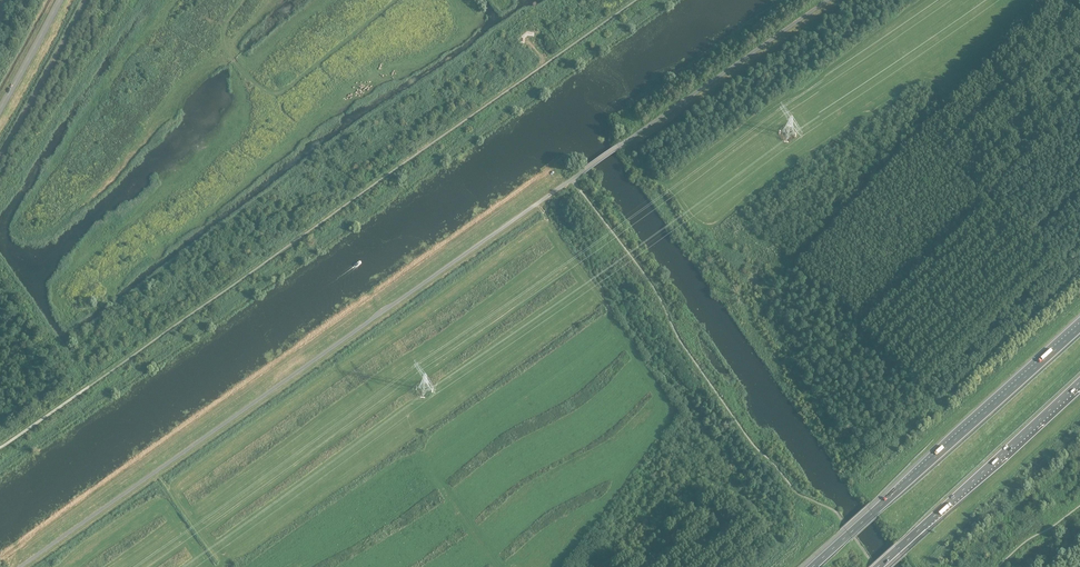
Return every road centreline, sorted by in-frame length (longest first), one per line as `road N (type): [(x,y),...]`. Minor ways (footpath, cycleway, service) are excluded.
road 1 (unclassified): [(20,566),(827,0)]
road 2 (motorway): [(1079,327),(811,566)]
road 3 (motorway): [(879,566),(1079,382)]
road 4 (tertiary): [(0,107),(59,0)]

